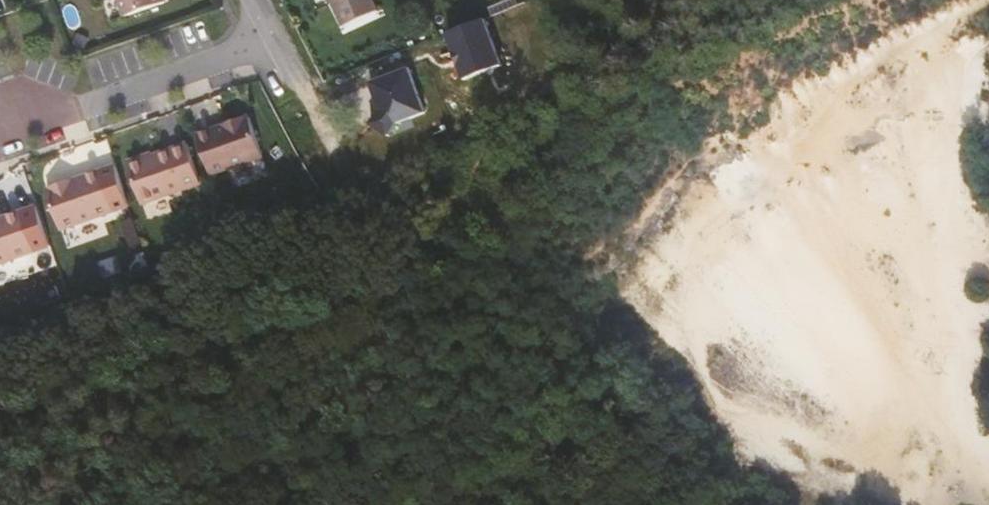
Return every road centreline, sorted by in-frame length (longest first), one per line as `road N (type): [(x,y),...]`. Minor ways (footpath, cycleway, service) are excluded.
road 1 (residential): [(0,131),(4,142),(265,38)]
road 2 (residential): [(370,203),(265,38)]

